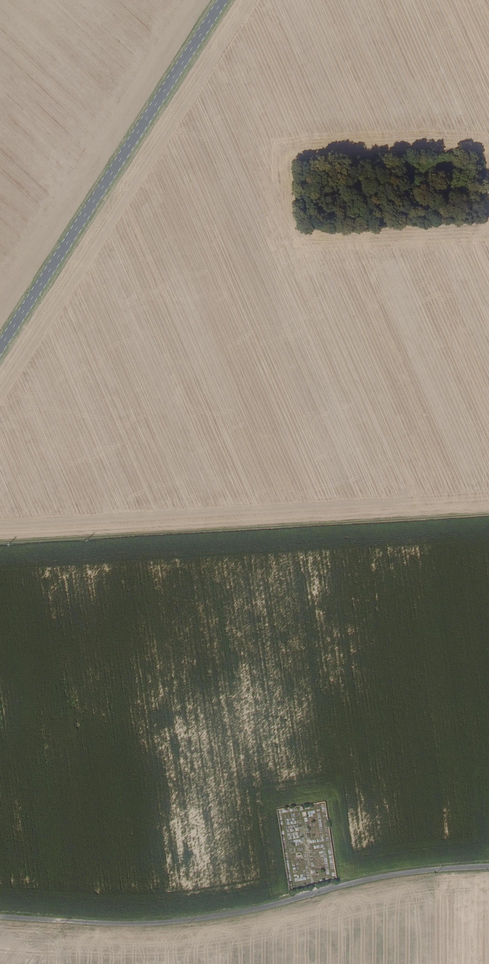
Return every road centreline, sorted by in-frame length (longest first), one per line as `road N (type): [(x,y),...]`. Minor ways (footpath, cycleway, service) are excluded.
road 1 (unclassified): [(0,916),(195,919),(376,878),(488,867)]
road 2 (track): [(488,515),(0,543)]
road 3 (primary): [(225,0),(0,349)]

